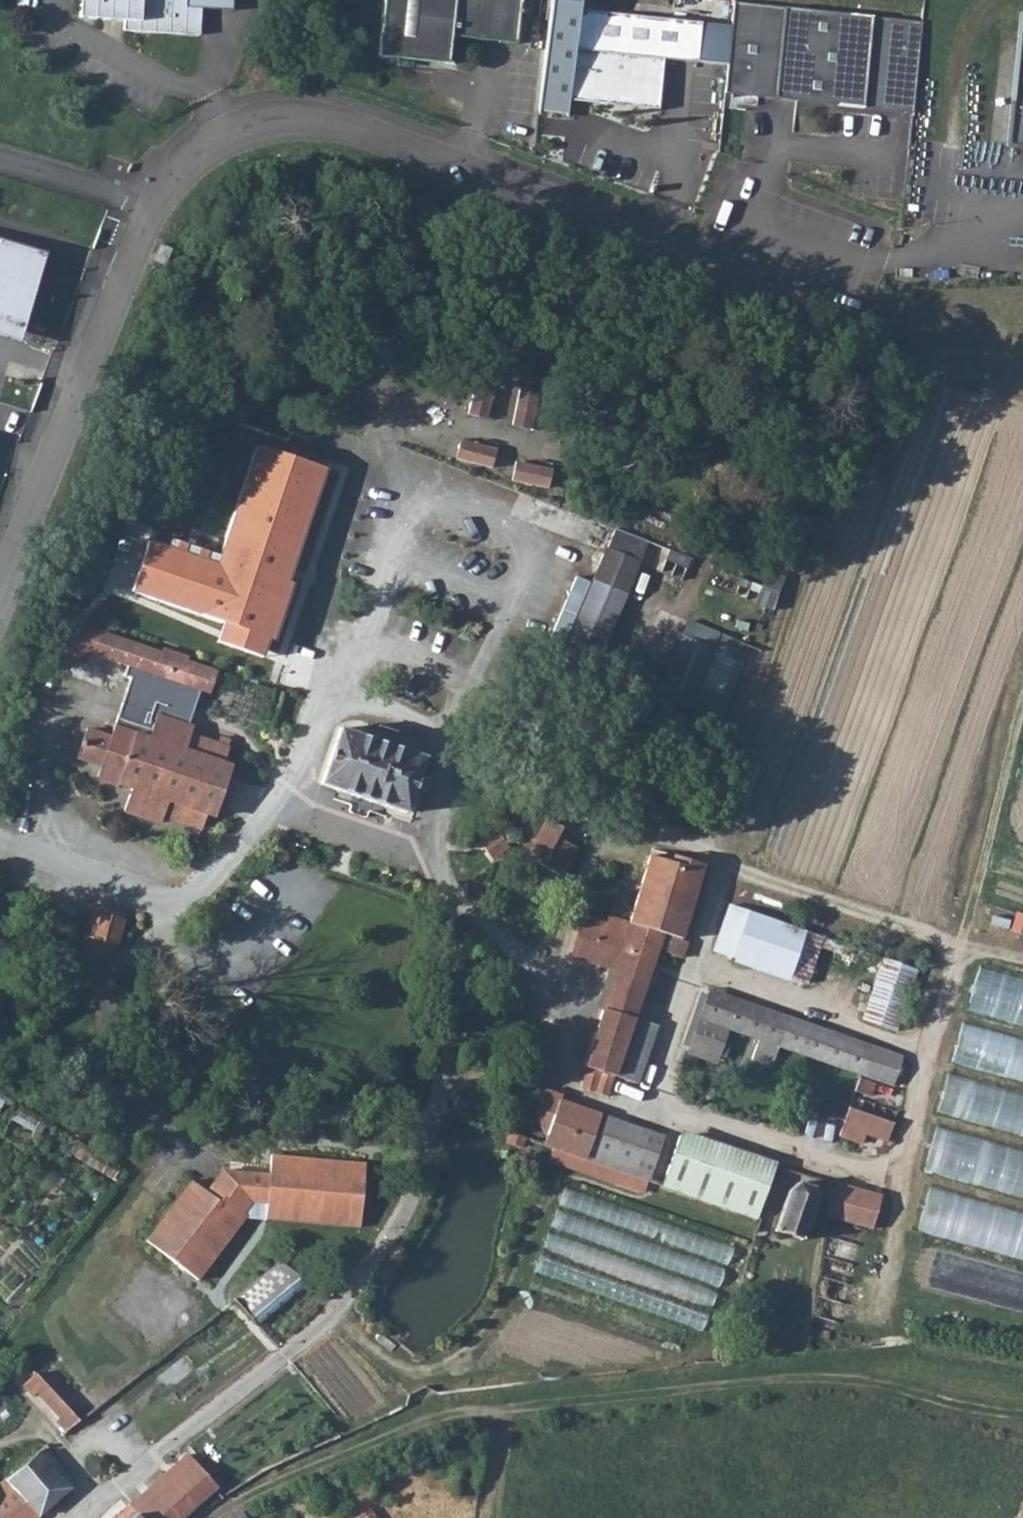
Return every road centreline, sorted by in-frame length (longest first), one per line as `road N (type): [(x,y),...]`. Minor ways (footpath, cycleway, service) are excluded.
road 1 (residential): [(806,256),(705,262),(327,121),(272,119),(224,137),(188,161),(153,203),(0,596)]
road 2 (track): [(498,1410),(809,1375),(896,1378),(1022,1411)]
road 3 (track): [(1022,713),(960,945),(1022,959)]
road 4 (track): [(238,1497),(430,1422),(498,1410)]

